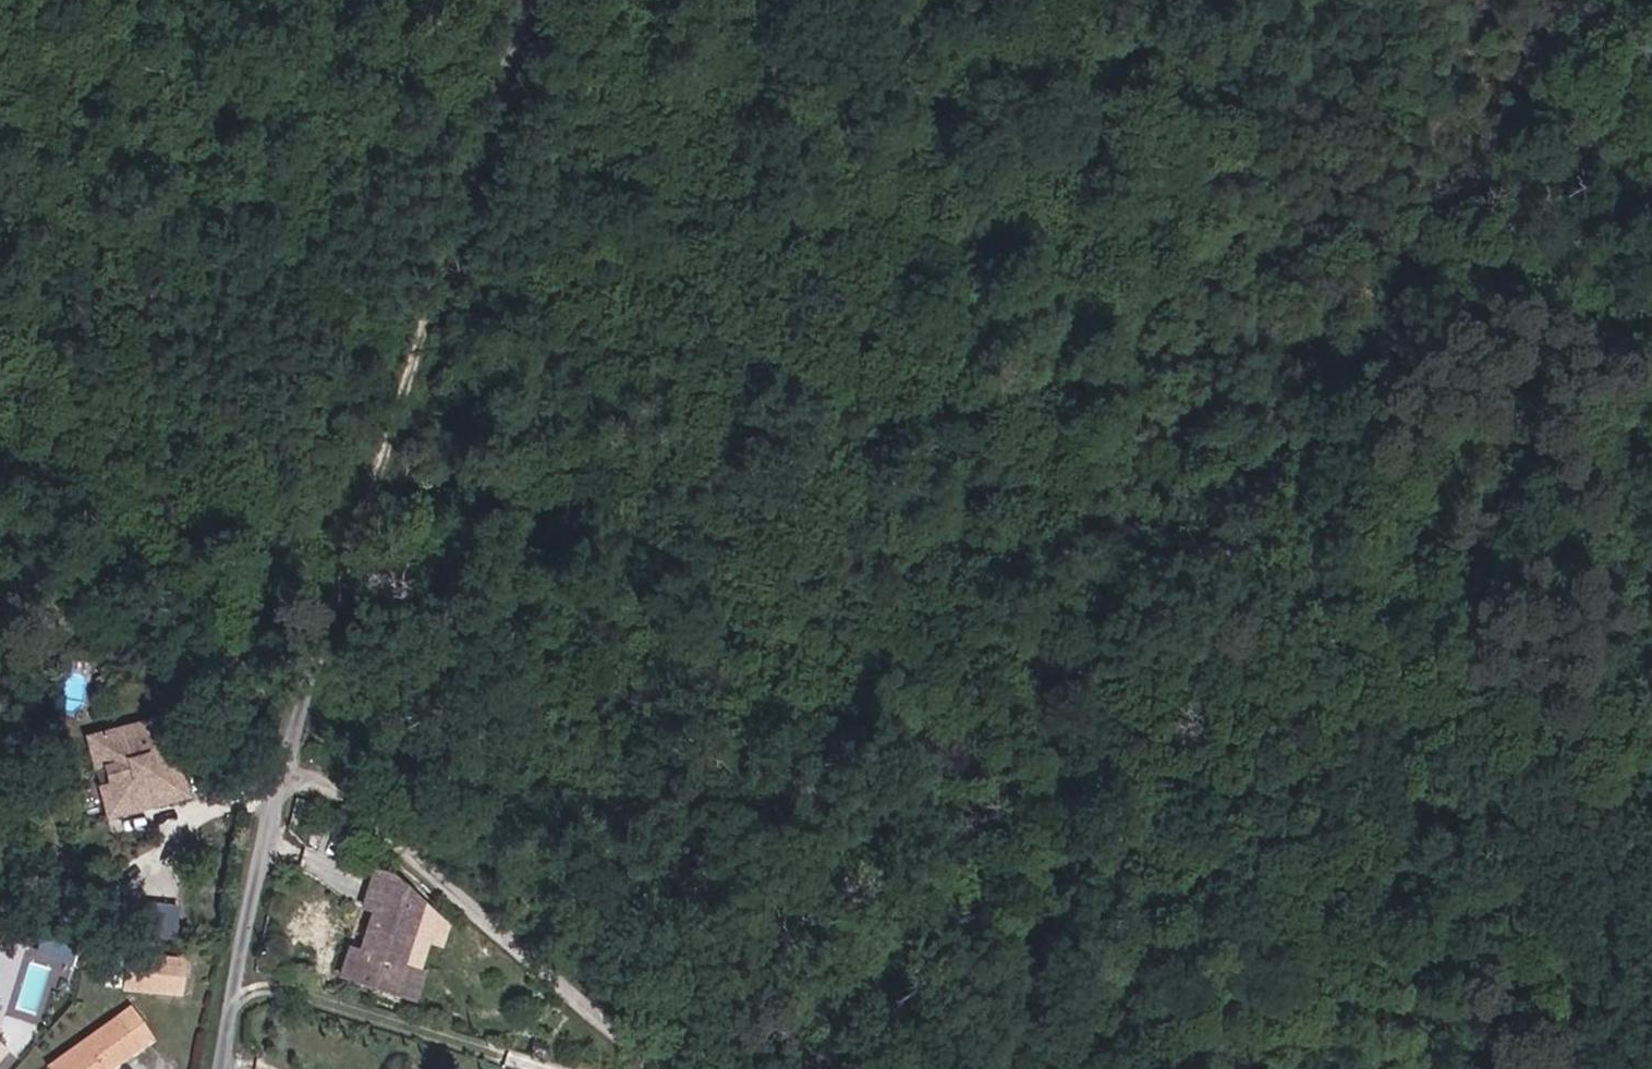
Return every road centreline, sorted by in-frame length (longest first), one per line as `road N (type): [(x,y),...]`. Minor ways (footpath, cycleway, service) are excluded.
road 1 (unclassified): [(229,1068),(272,830),(334,628)]

